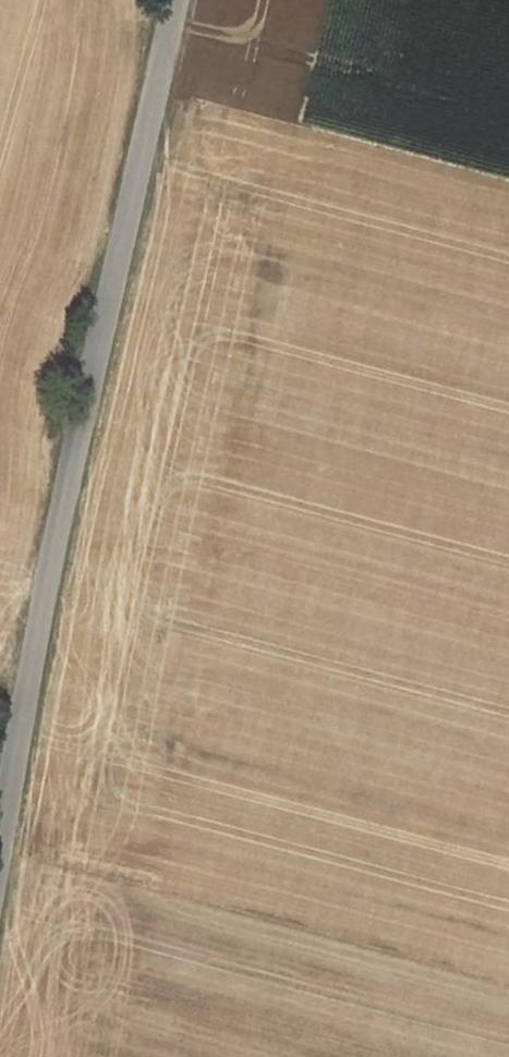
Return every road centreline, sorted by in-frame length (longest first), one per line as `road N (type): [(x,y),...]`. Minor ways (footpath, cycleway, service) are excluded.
road 1 (unclassified): [(177,0),(44,583),(0,842)]

